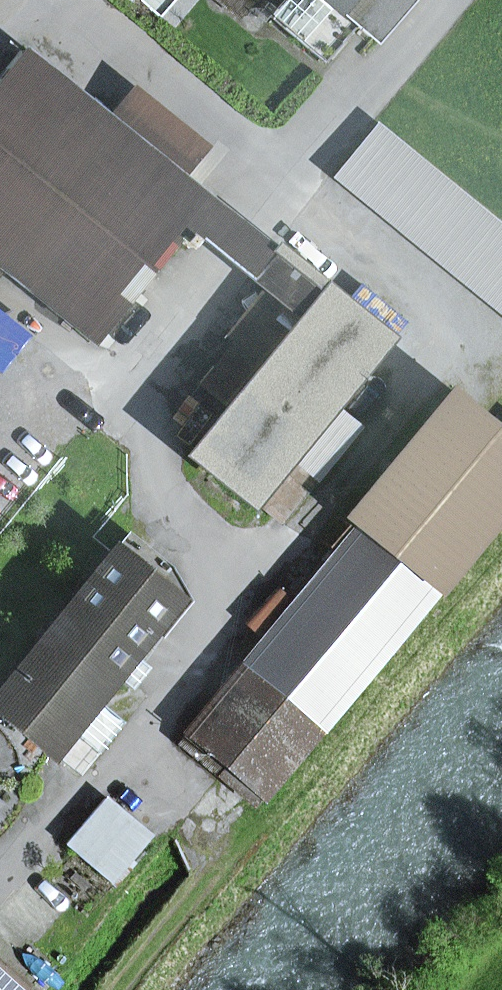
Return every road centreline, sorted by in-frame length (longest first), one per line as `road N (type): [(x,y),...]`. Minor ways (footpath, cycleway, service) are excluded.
road 1 (track): [(115,989),(209,866),(201,833),(140,725)]

